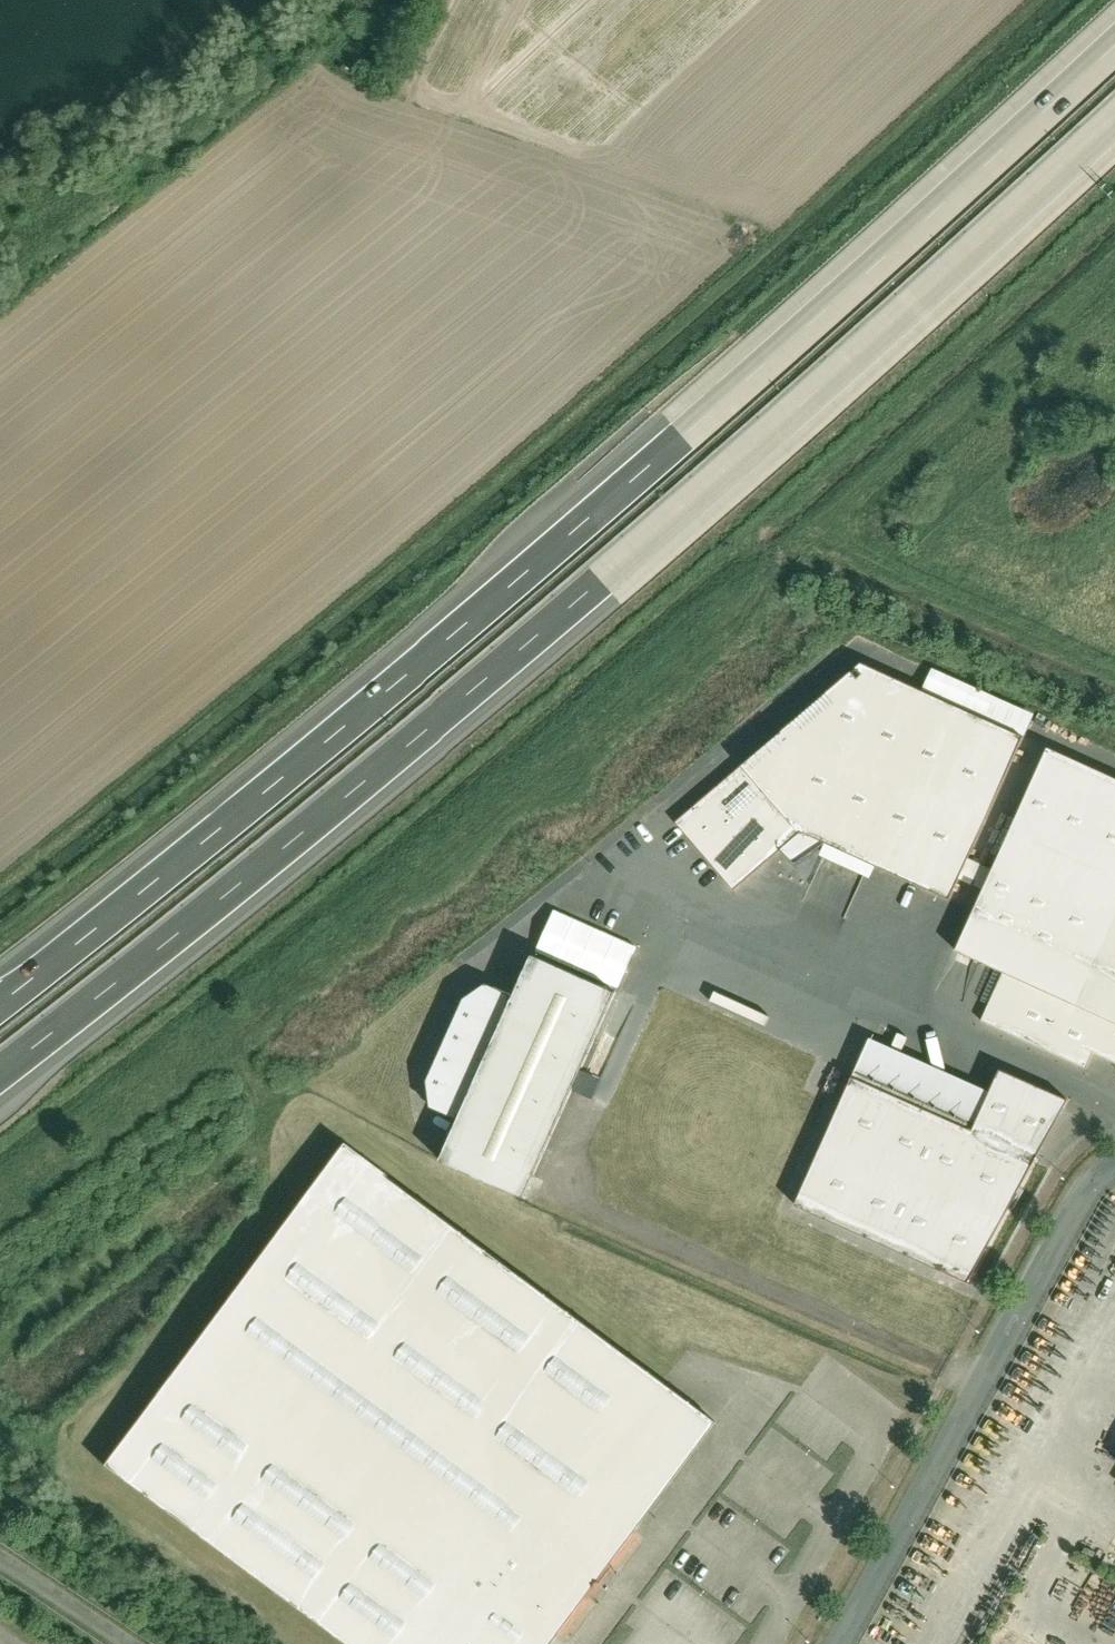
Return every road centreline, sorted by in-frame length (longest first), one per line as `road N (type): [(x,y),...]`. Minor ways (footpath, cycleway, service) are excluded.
road 1 (motorway): [(1114,45),(684,437),(0,1003)]
road 2 (motorway): [(0,1072),(752,461),(1114,121)]
road 3 (residential): [(1114,1180),(1000,1354),(846,1643)]
road 4 (unclassified): [(0,1552),(143,1643)]

